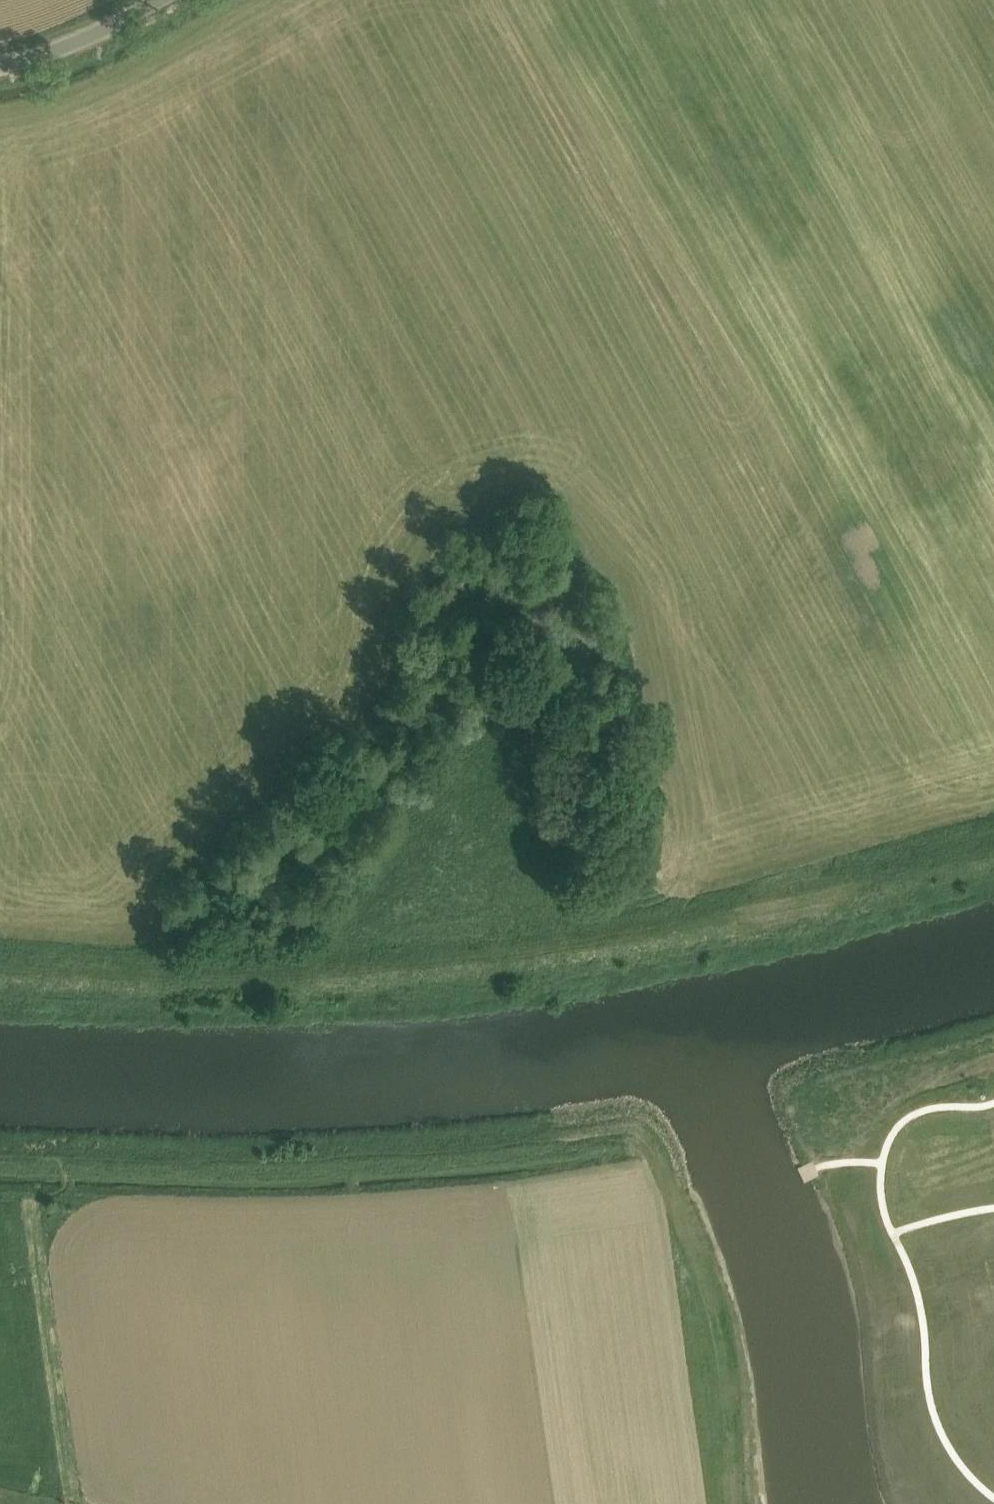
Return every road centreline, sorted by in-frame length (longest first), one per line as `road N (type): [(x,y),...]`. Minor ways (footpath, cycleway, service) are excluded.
road 1 (unclassified): [(0,73),(82,51),(173,0)]

